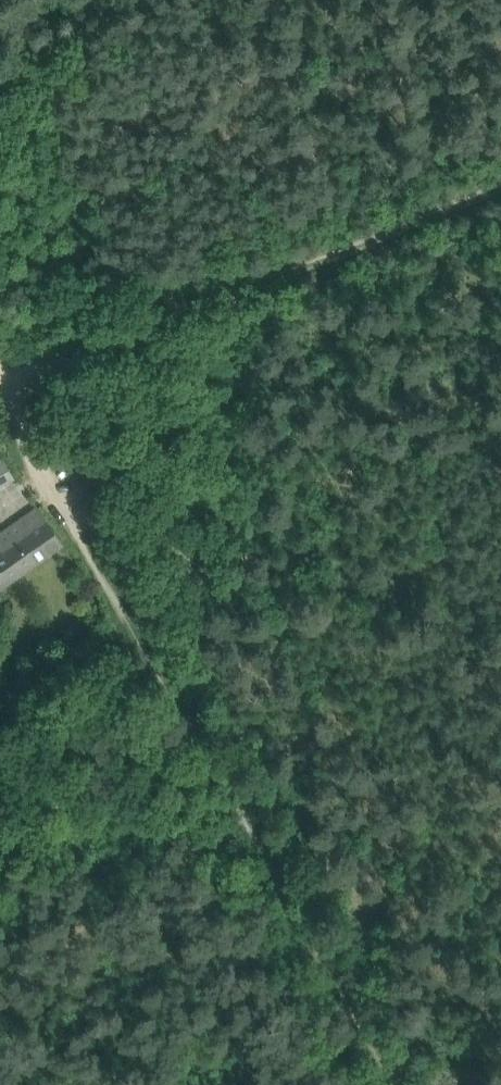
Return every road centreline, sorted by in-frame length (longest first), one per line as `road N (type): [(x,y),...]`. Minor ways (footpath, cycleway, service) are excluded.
road 1 (track): [(2,386),(500,191)]
road 2 (track): [(244,820),(2,386)]
road 3 (track): [(388,1084),(244,820)]

